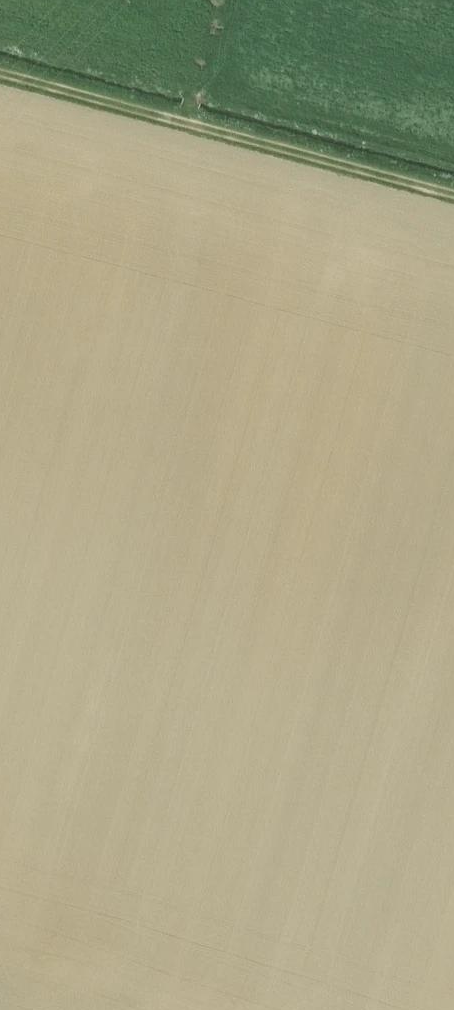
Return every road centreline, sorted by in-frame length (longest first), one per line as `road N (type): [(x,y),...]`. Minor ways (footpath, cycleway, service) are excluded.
road 1 (track): [(0,81),(453,203)]

